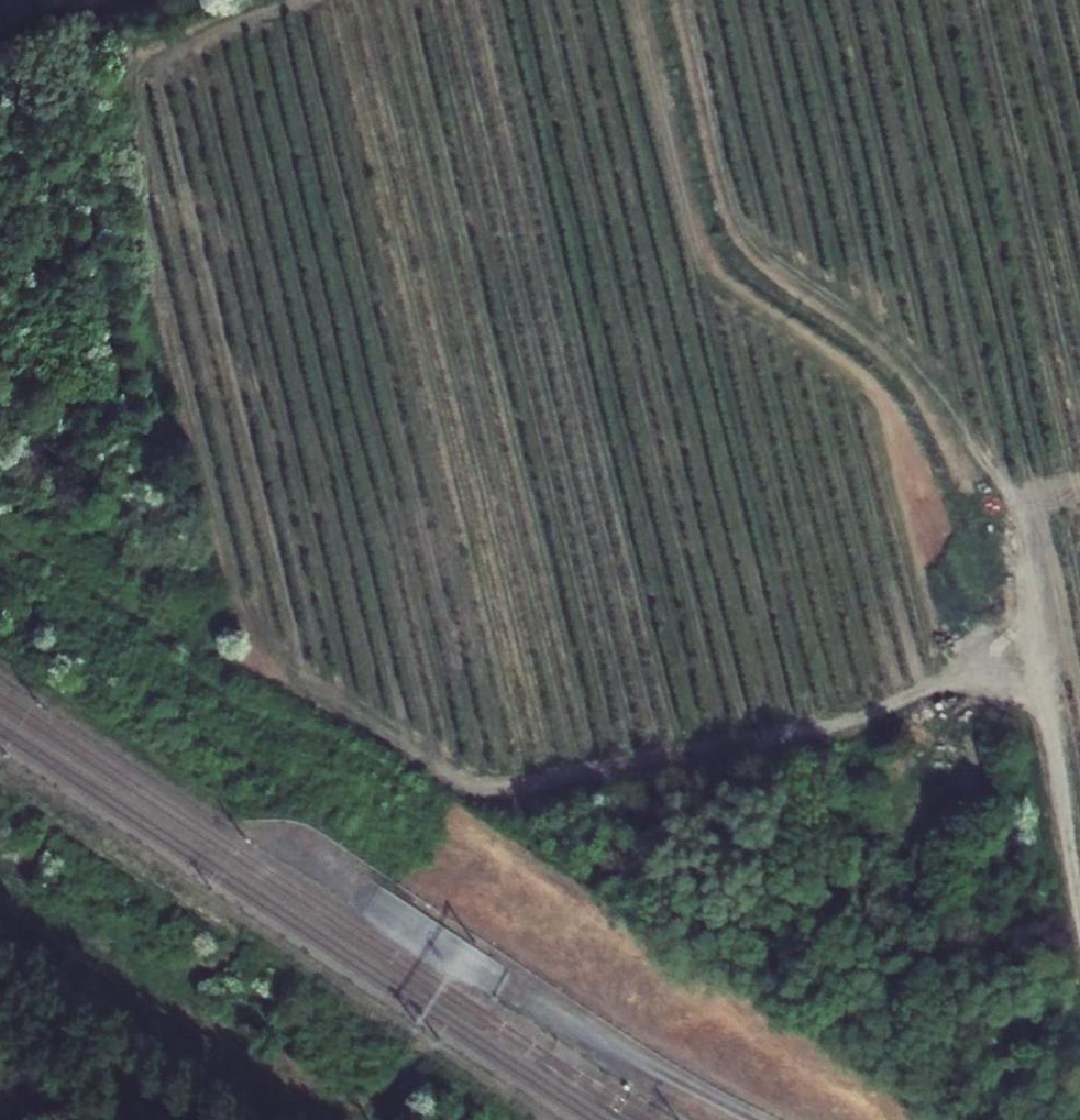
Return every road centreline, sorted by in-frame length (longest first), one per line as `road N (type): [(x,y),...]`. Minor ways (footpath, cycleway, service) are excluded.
road 1 (track): [(1079,915),(1036,715),(1022,692),(997,681),(952,683),(876,710),(644,762),(491,785)]
road 2 (track): [(1029,503),(1003,489),(972,453),(927,381),(758,247),(738,218),(686,0)]
road 3 (track): [(1079,491),(1029,503),(1037,636),(1016,689)]

